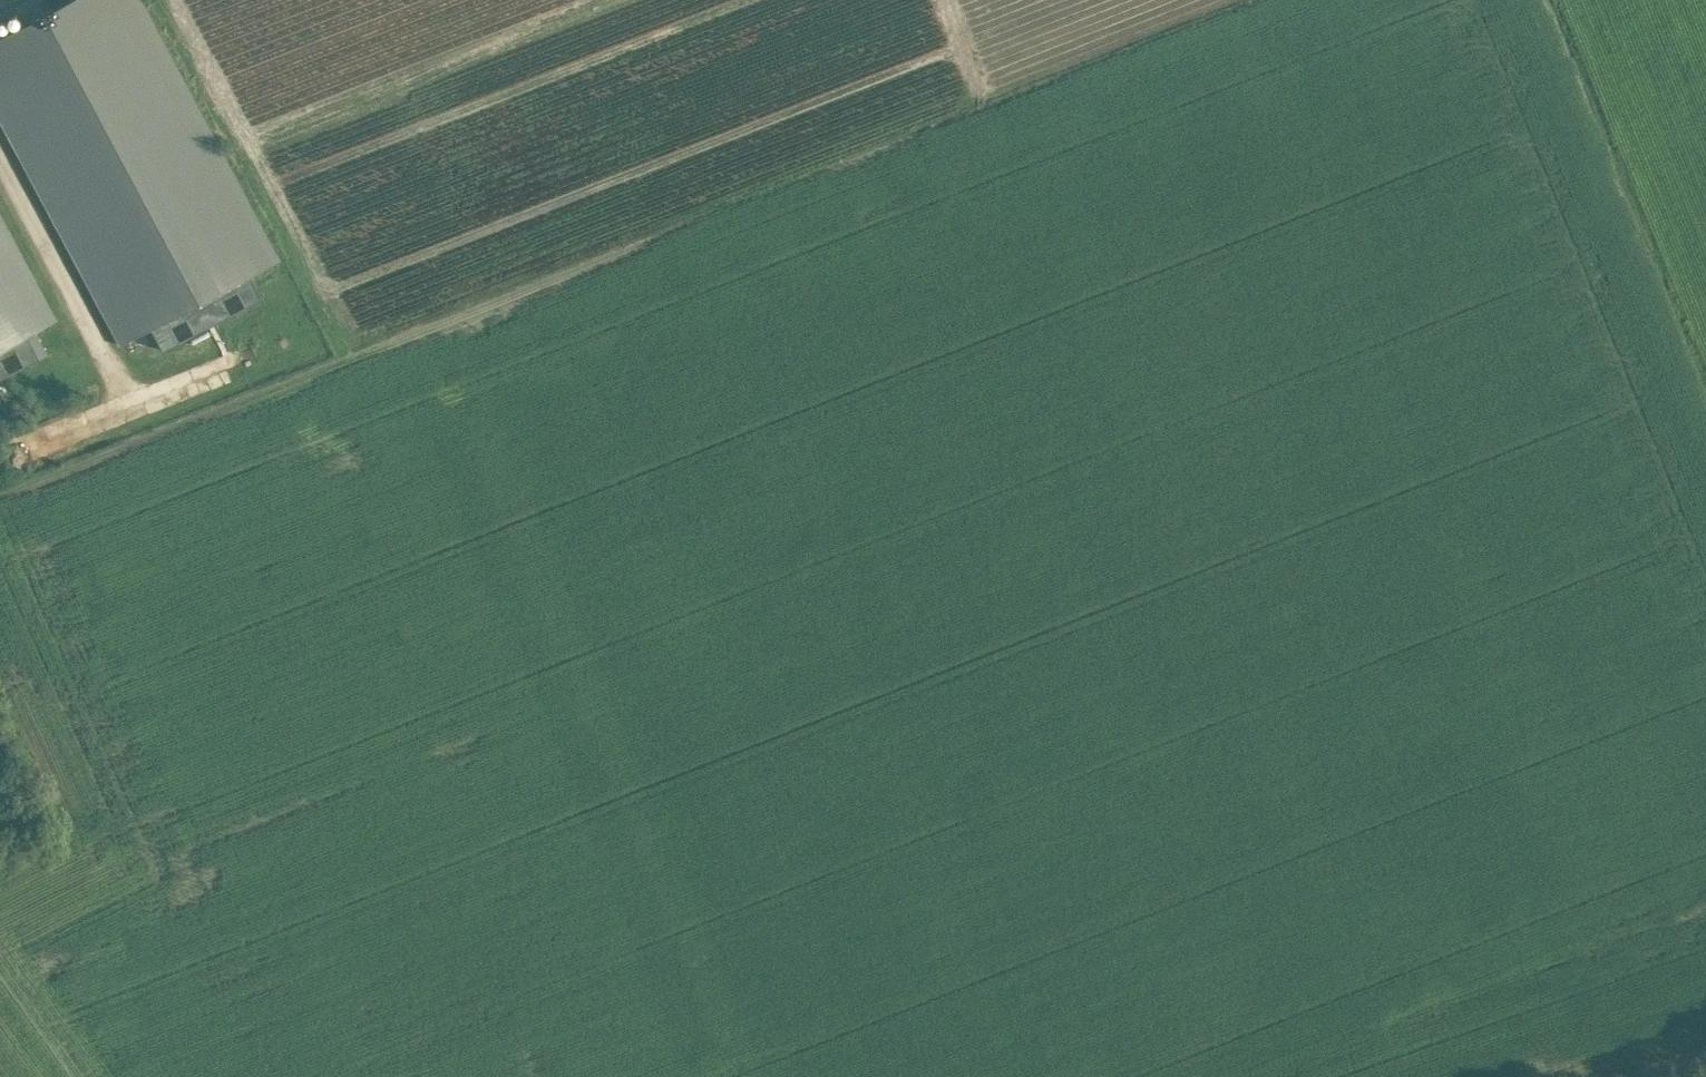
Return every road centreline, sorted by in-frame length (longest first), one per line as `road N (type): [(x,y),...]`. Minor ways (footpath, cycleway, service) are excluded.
road 1 (unclassified): [(0,416),(507,221)]

